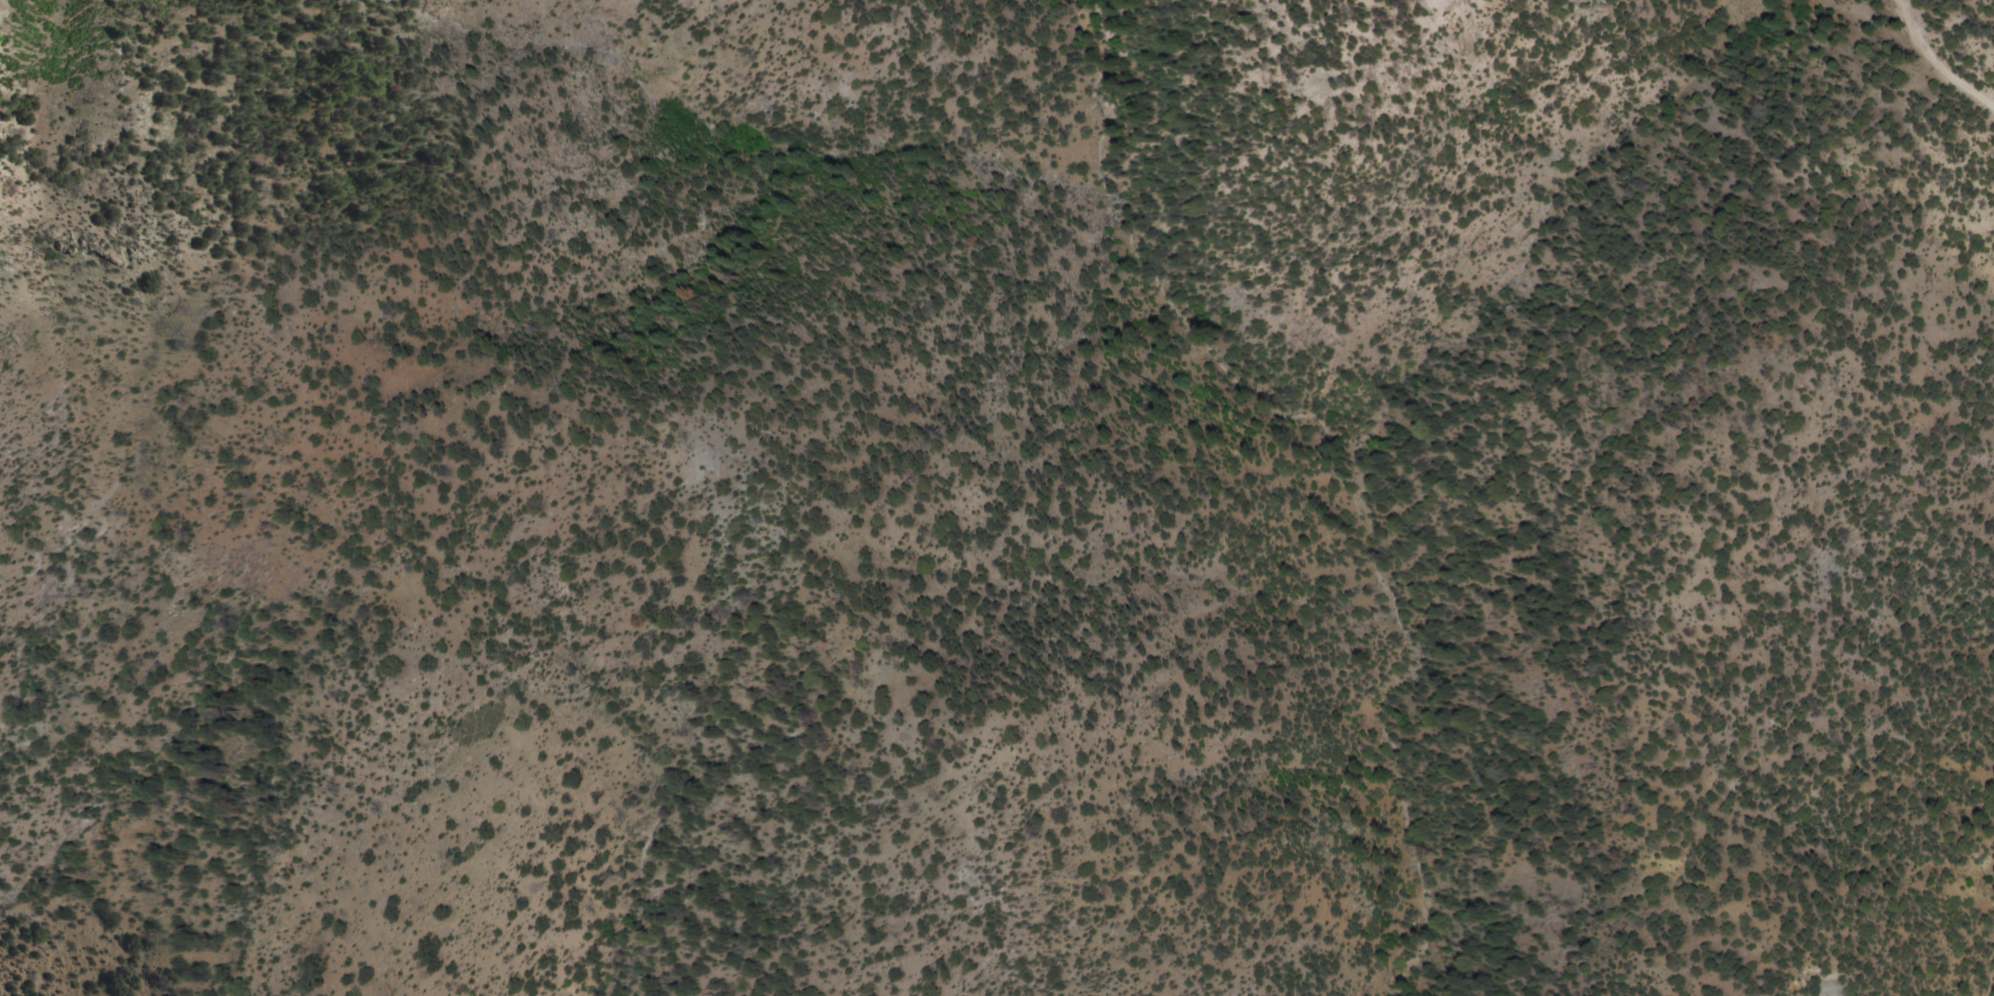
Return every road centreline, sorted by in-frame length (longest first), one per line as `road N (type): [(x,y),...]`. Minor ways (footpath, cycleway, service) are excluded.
road 1 (track): [(1898,0),(1932,65),(1993,114)]

